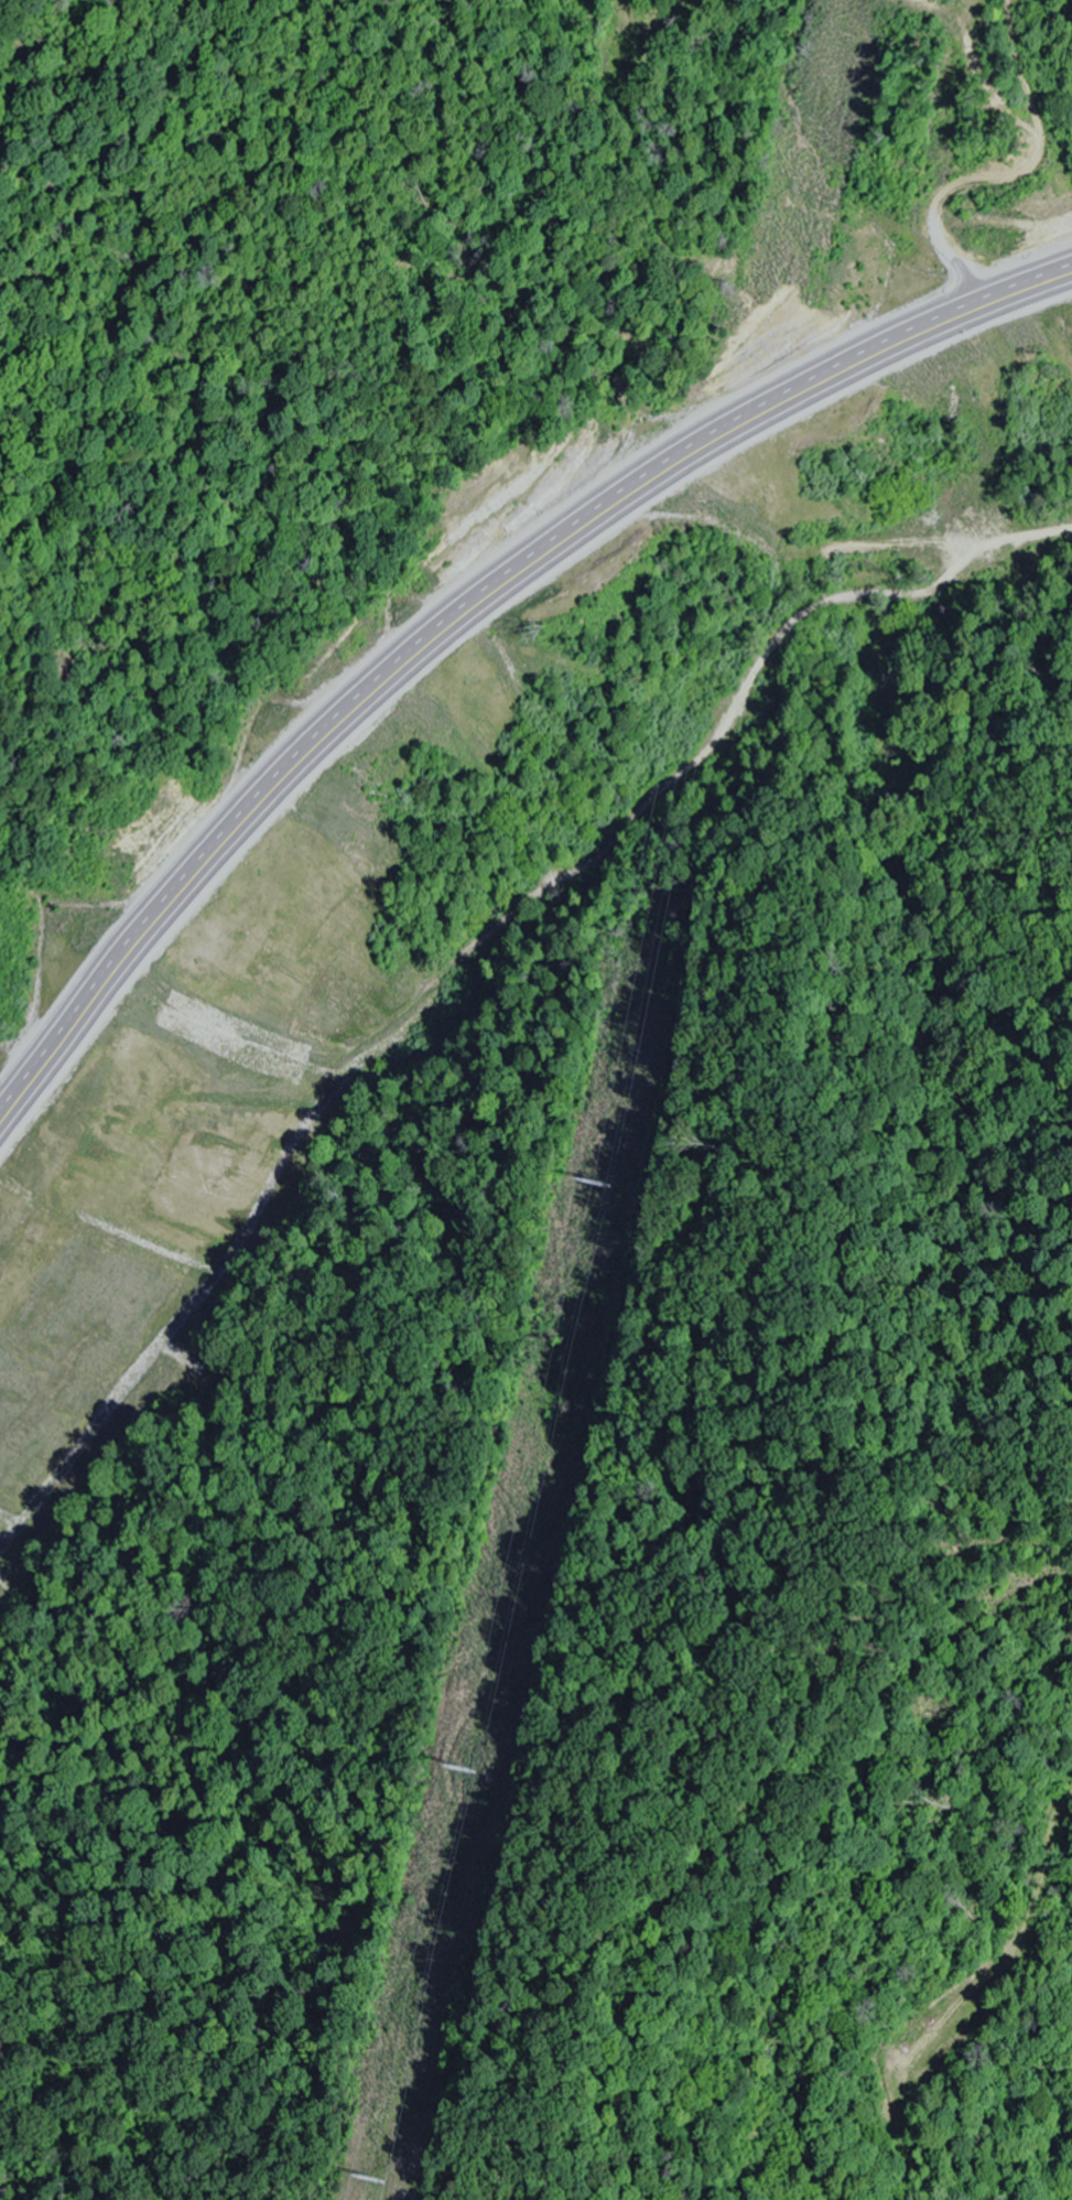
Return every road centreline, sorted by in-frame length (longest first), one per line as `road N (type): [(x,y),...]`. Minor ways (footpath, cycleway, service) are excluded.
road 1 (primary): [(1071,272),(943,321),(725,433),(628,493),(408,653),(290,759),(190,872),(0,1115)]
road 2 (residential): [(457,963),(505,918),(604,855),(722,743),(768,654),(797,622),(853,594),(939,587),(1009,537),(1071,522)]

